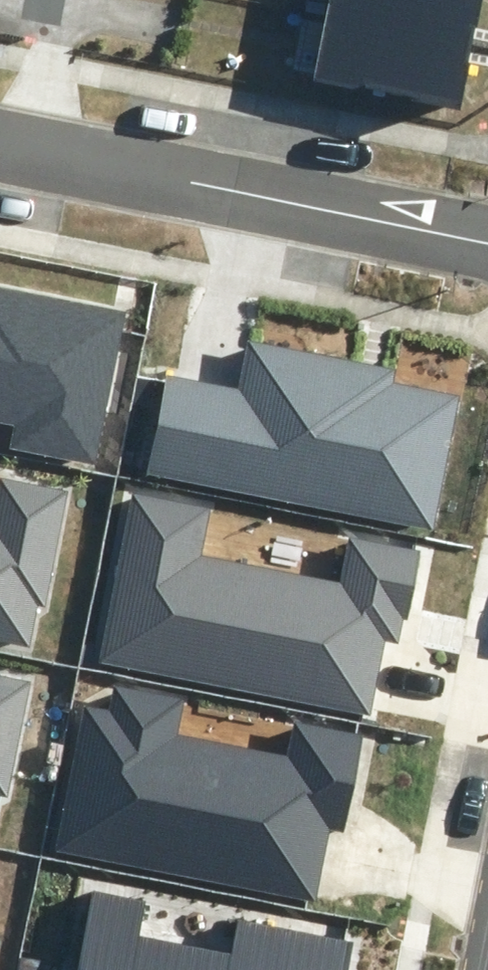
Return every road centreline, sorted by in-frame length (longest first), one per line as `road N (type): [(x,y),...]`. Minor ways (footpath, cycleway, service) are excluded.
road 1 (residential): [(487,244),(0,145)]

